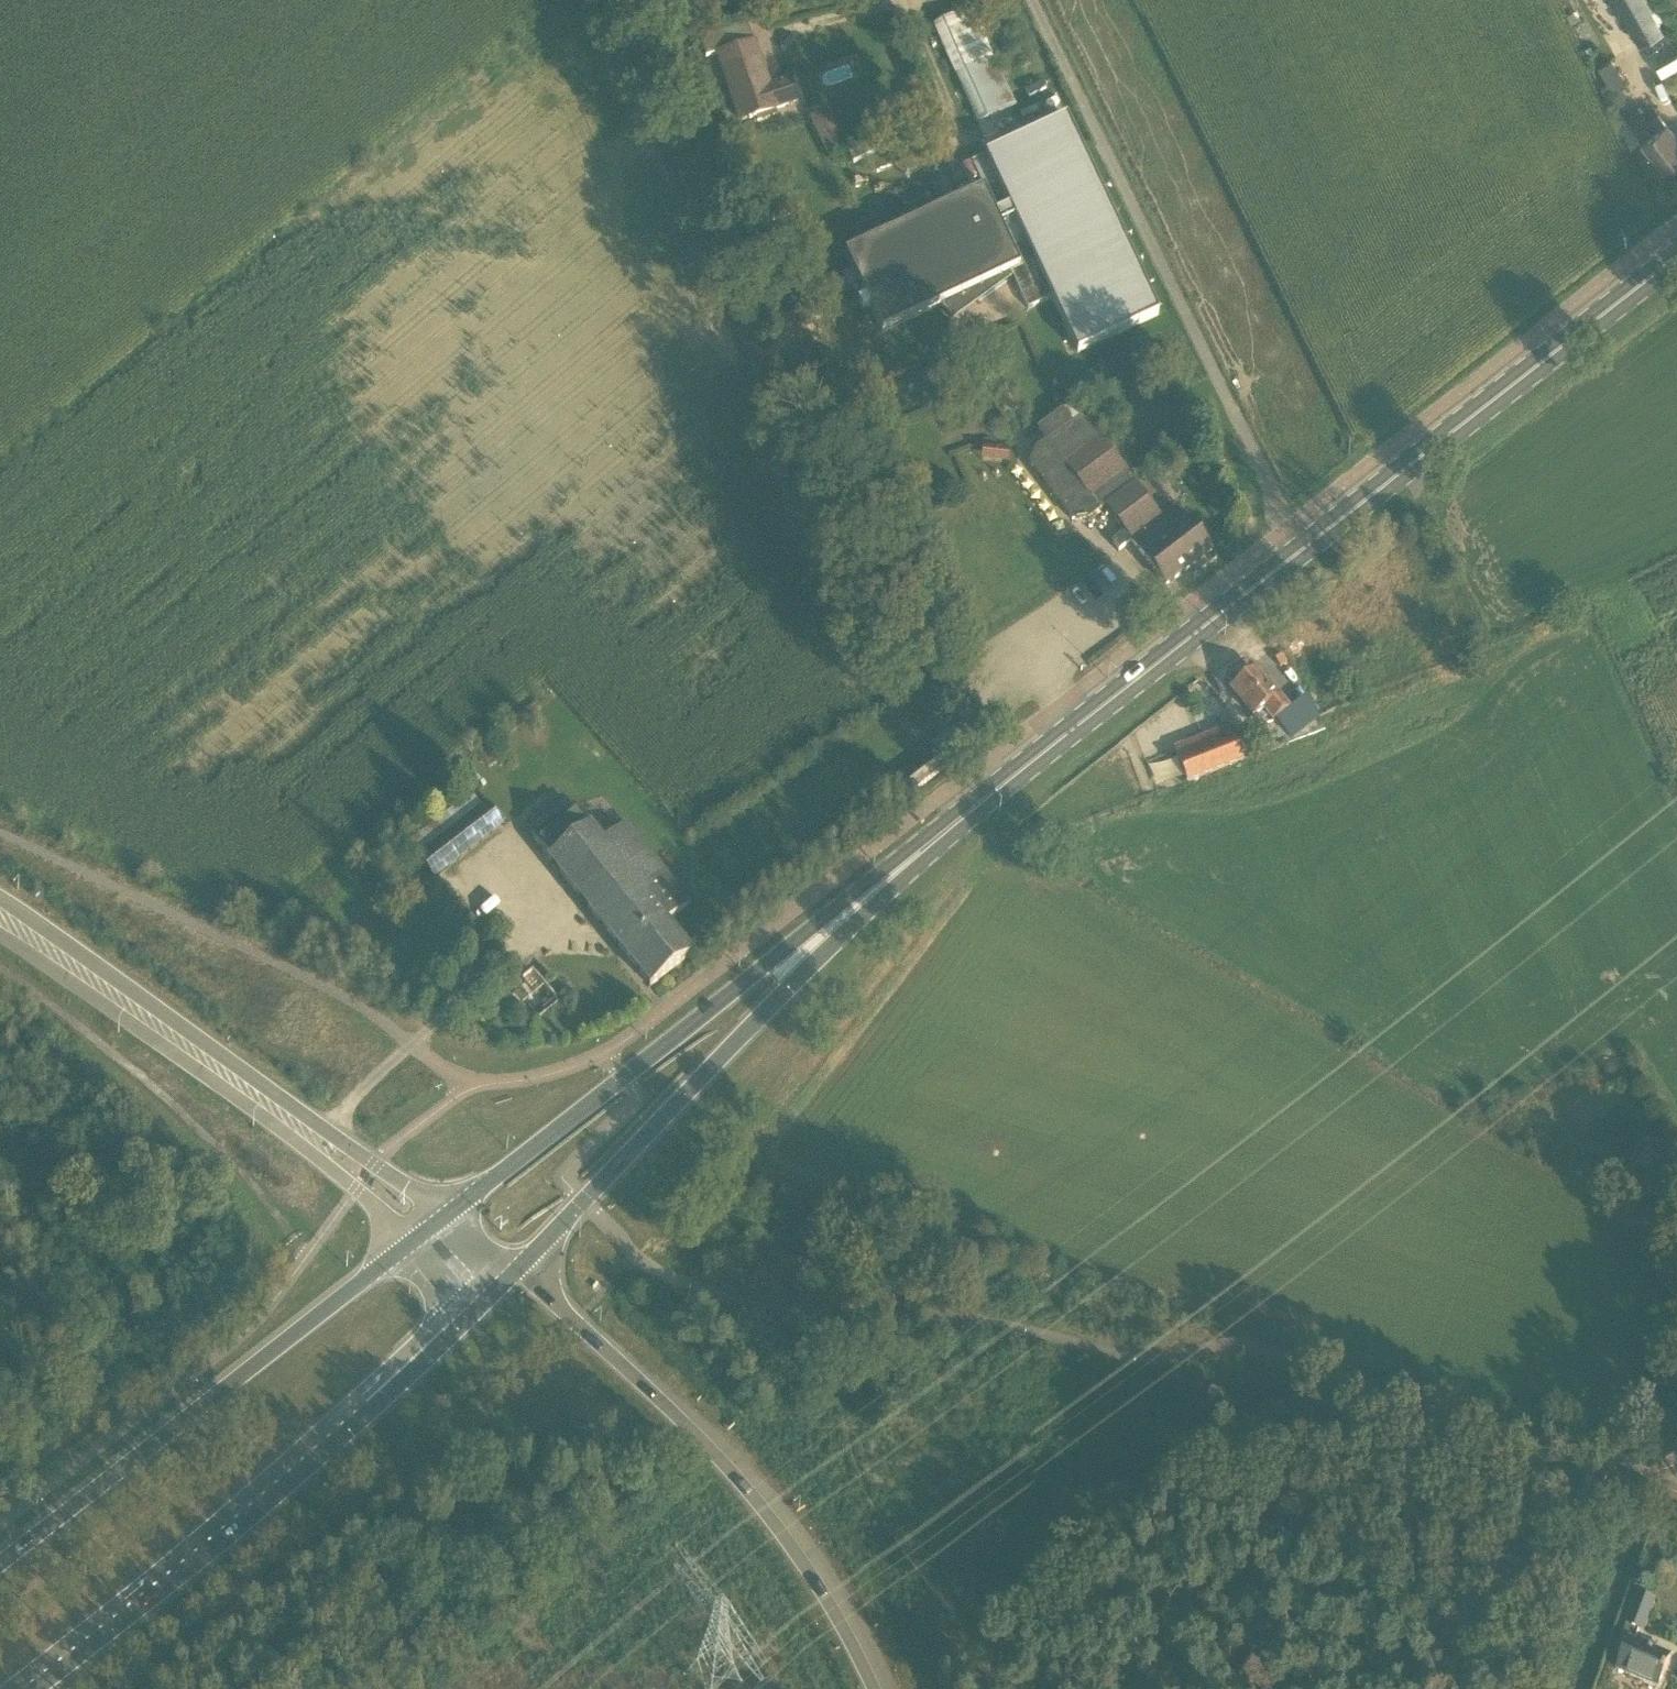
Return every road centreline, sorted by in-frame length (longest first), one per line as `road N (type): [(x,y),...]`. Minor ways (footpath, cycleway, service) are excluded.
road 1 (primary): [(877,890),(1676,256)]
road 2 (primary): [(38,1688),(200,1562),(519,1269)]
road 3 (trunk): [(872,1688),(851,1641),(753,1497),(704,1441),(519,1269)]
road 4 (primary): [(877,890),(449,1213)]
road 5 (primary): [(417,1239),(0,1565)]
road 6 (primary): [(519,1269),(877,890)]
road 7 (primary): [(314,1139),(0,917)]
road 8 (primary): [(449,1213),(343,1142),(314,1139)]
road 9 (primary): [(314,1139),(326,1164),(417,1239)]

